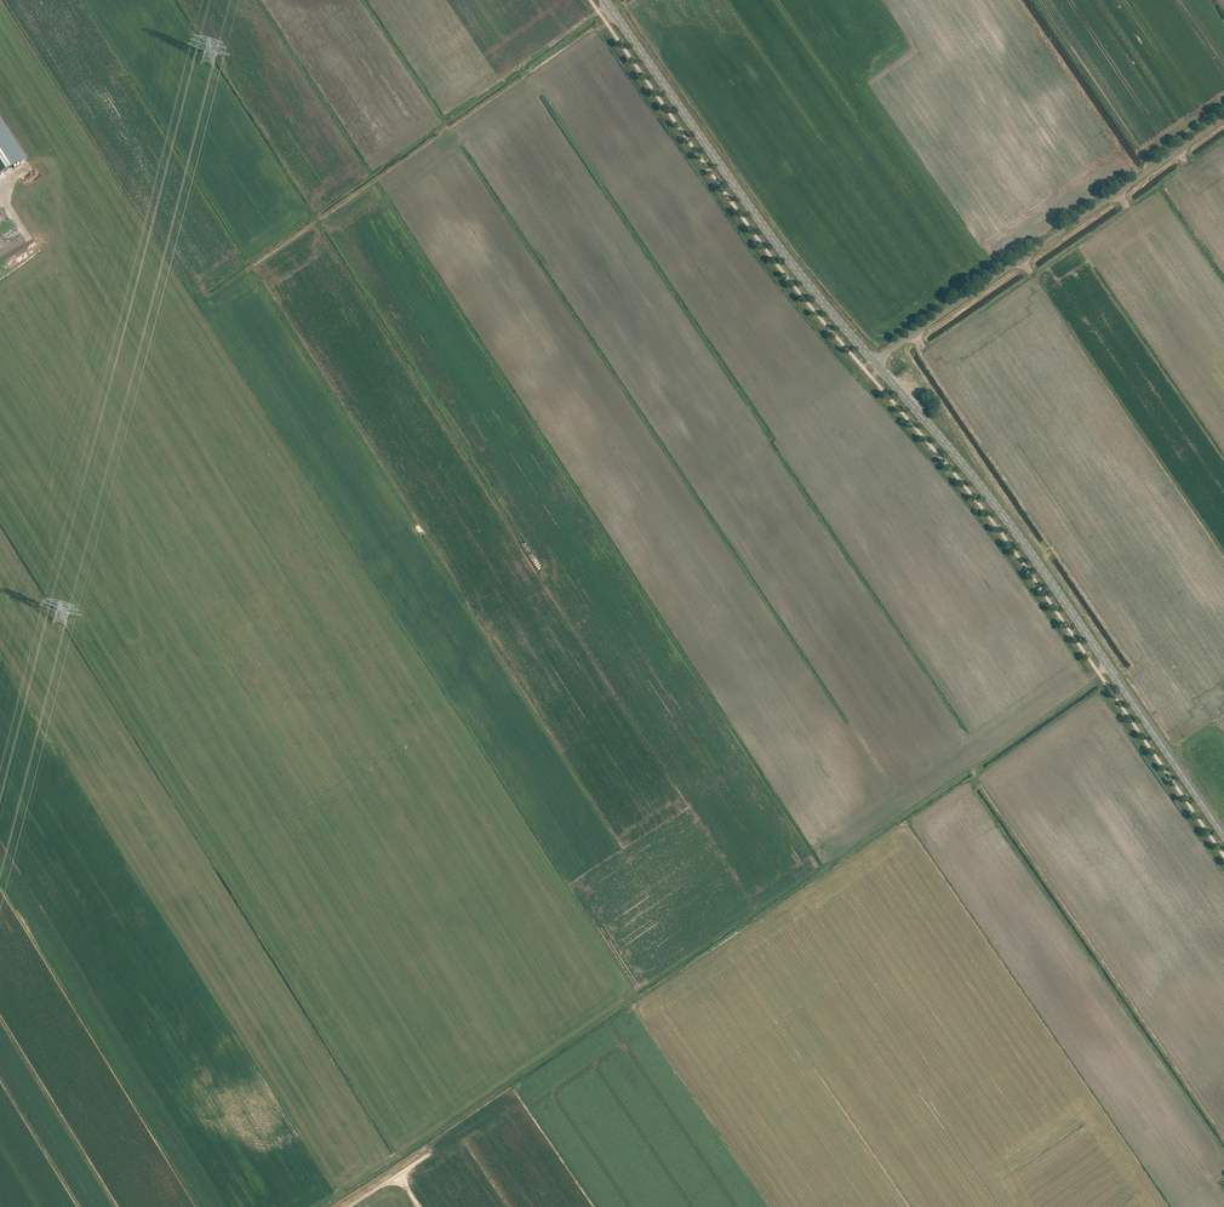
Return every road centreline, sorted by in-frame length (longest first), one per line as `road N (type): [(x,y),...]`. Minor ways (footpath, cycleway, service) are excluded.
road 1 (primary): [(1223,835),(998,507),(874,362)]
road 2 (primary): [(874,362),(775,241),(605,0)]
road 3 (unclassified): [(874,362),(1223,118)]

